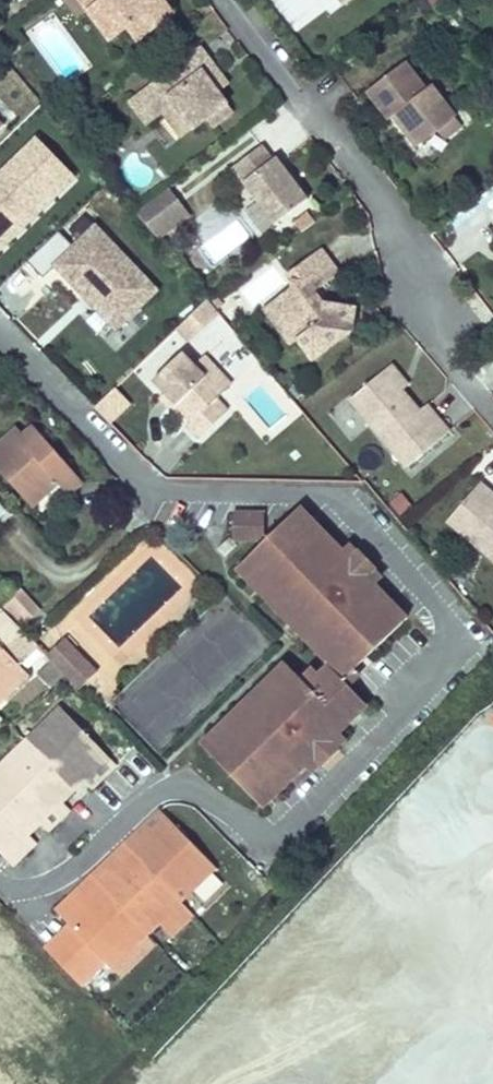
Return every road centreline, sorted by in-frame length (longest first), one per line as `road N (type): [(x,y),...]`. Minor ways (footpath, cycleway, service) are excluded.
road 1 (unclassified): [(0,881),(25,887),(61,879),(156,793),(177,784),(259,831),(292,826),(448,664),(451,648),(437,608),(343,501),(322,493),(151,485),(0,332)]
road 2 (residential): [(492,413),(452,365),(374,190),(230,0)]

